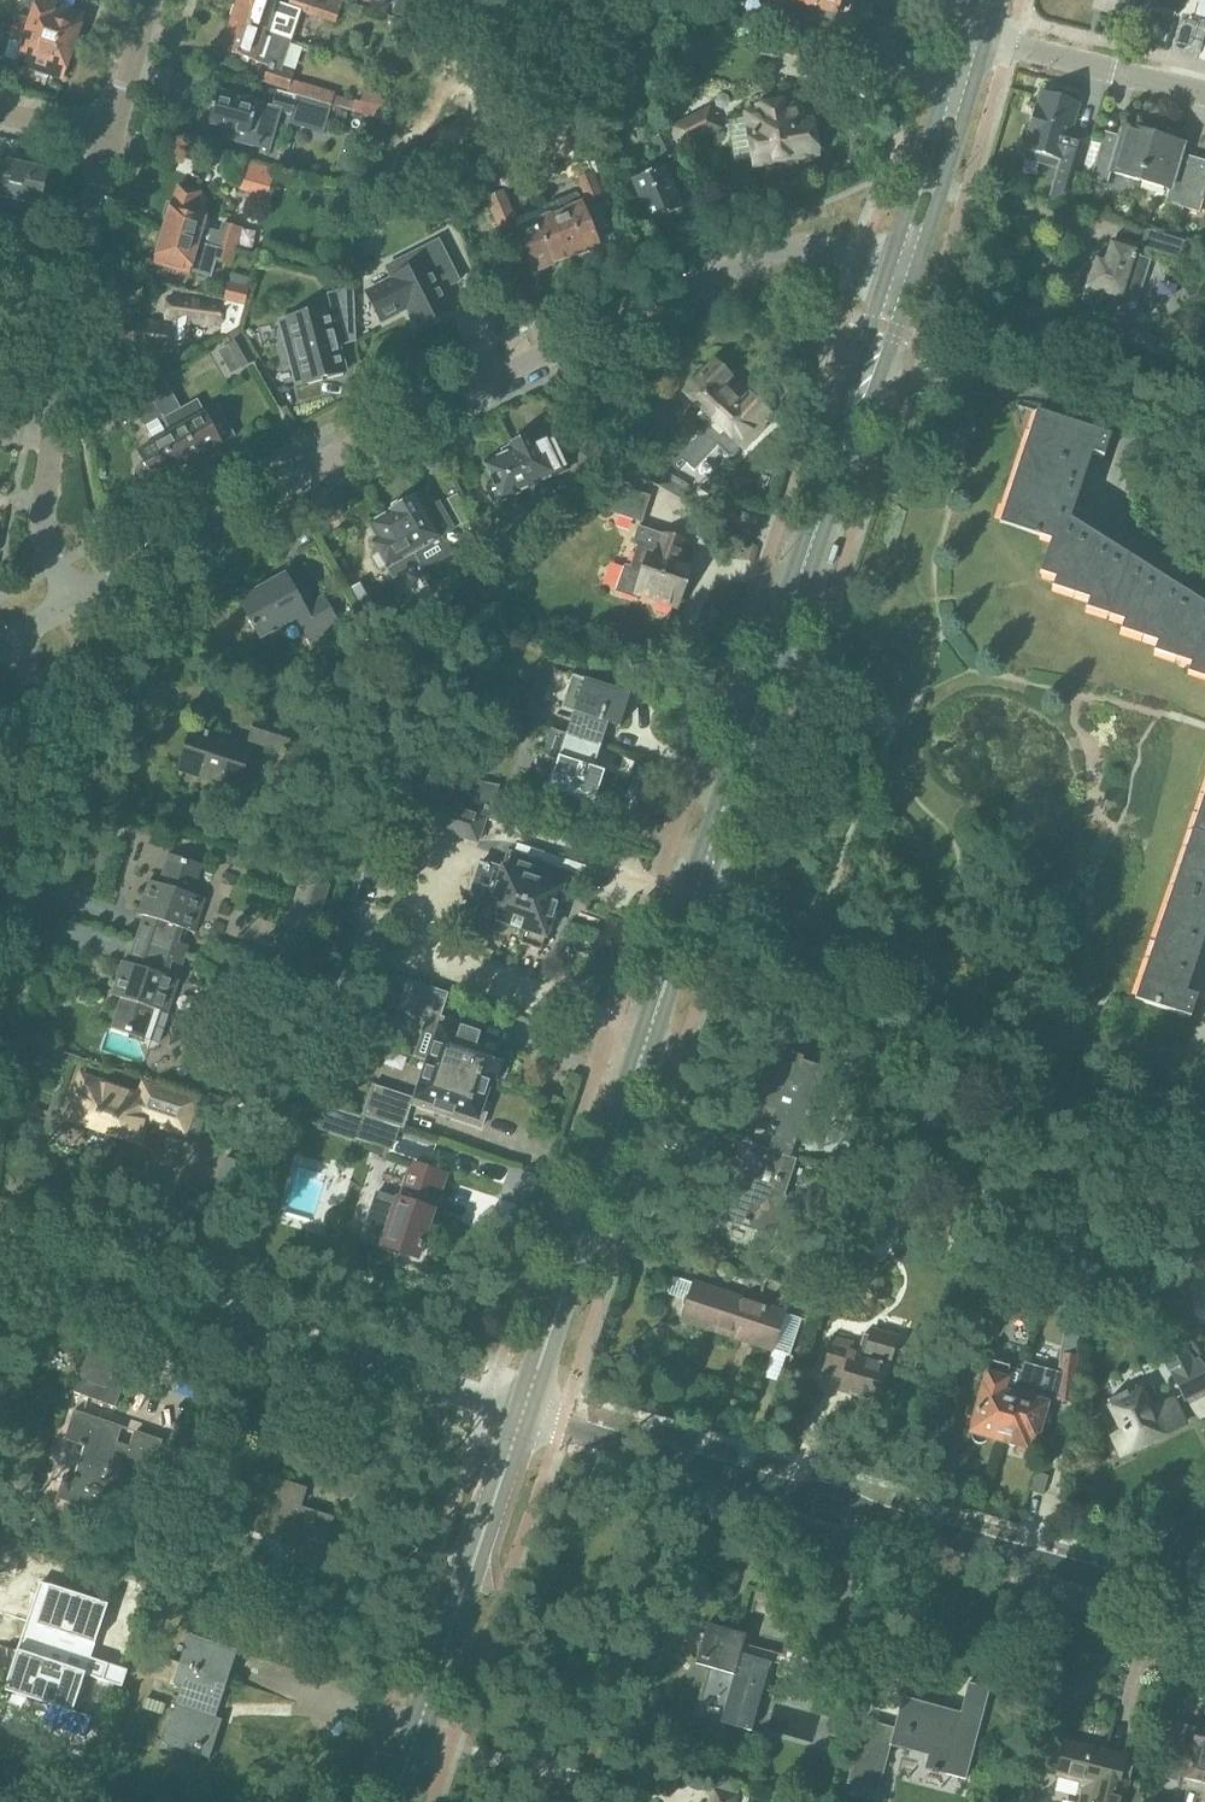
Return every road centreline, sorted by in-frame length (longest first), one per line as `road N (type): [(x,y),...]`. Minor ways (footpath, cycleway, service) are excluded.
road 1 (secondary): [(524,1415),(902,272)]
road 2 (residential): [(67,602),(453,397),(764,256),(807,246),(902,272)]
road 3 (residential): [(1160,1599),(524,1415)]
road 4 (residential): [(524,1415),(0,1243)]
road 5 (residential): [(67,602),(41,546),(65,335),(110,150)]
road 6 (secondary): [(393,1801),(524,1415)]
road 7 (secondary): [(902,272),(975,36)]
road 8 (residential): [(0,868),(42,713),(7,635)]
road 9 (residential): [(1204,91),(975,36)]
road 10 (residential): [(110,150),(158,0)]

